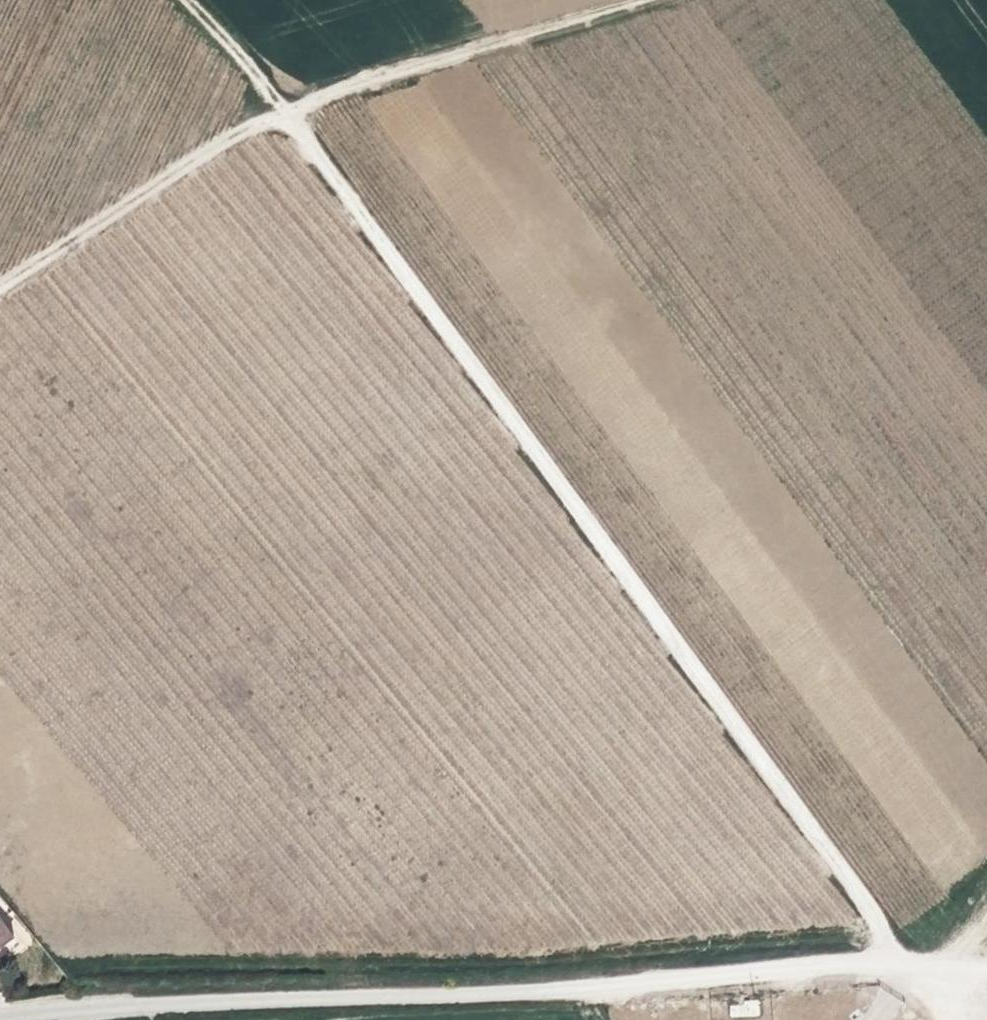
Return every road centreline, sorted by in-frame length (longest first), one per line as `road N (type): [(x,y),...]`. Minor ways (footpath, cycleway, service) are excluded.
road 1 (track): [(0,296),(290,108),(900,959)]
road 2 (track): [(138,1006),(900,959),(986,969)]
road 3 (track): [(645,0),(290,108),(190,0)]
road 4 (residential): [(138,1006),(0,1019)]

